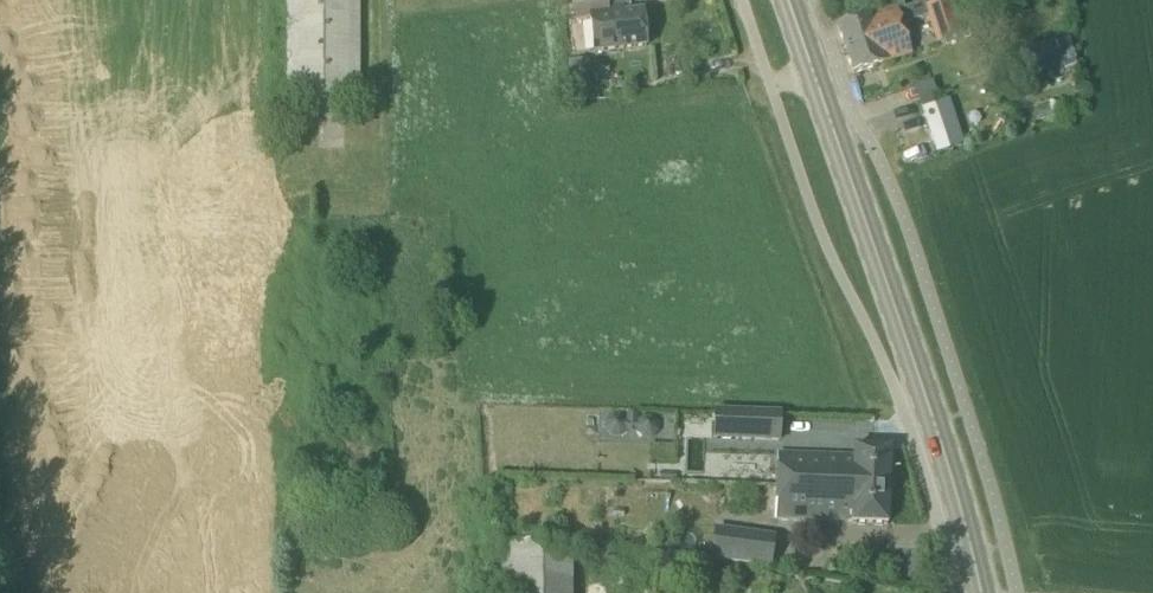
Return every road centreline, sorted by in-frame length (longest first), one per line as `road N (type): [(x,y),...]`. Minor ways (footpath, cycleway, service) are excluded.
road 1 (primary): [(983,592),(935,405),(793,0)]

